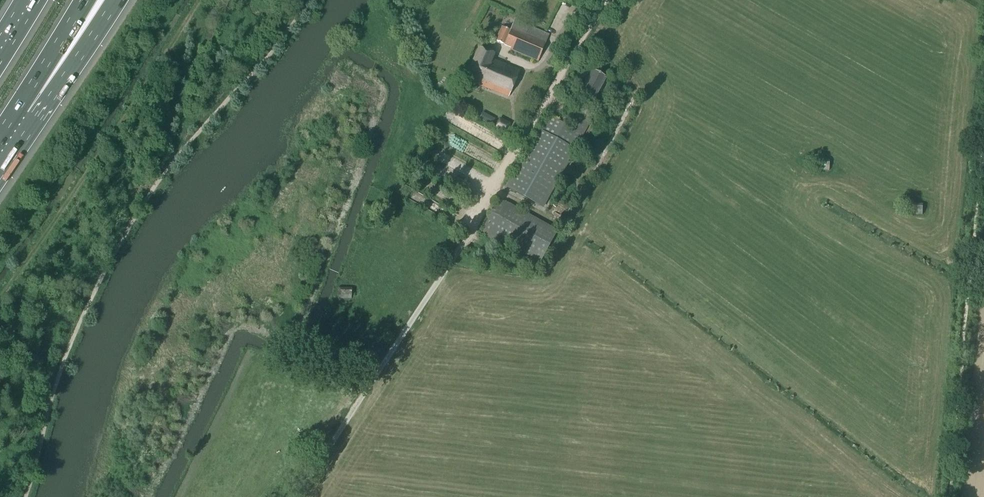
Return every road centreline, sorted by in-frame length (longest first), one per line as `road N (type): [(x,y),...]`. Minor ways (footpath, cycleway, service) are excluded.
road 1 (motorway): [(18,106),(115,0)]
road 2 (motorway): [(18,106),(84,0)]

